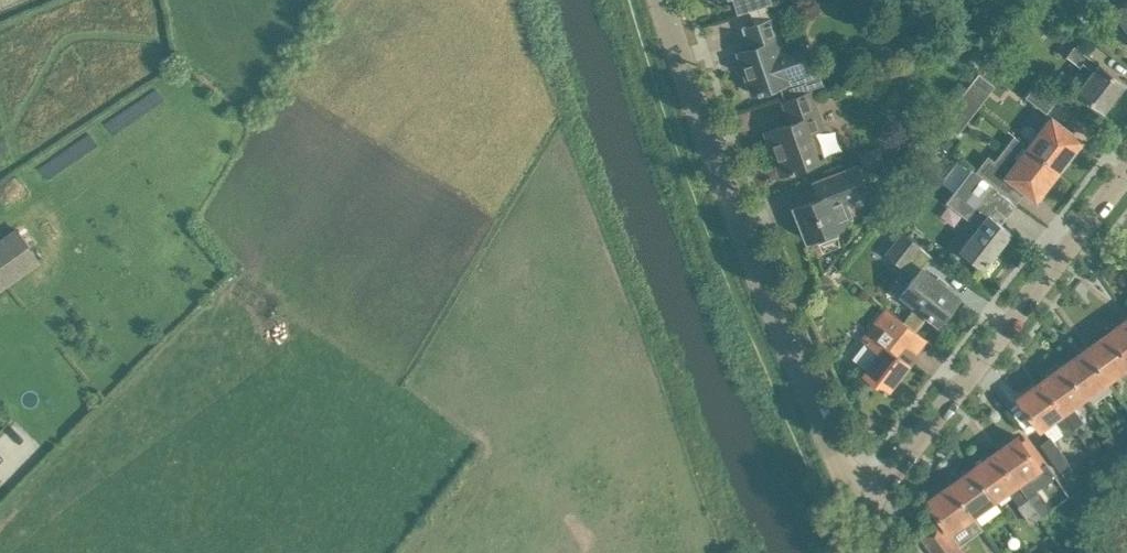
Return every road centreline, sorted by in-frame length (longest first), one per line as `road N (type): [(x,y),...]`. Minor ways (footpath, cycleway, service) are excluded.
road 1 (residential): [(863,508),(758,274),(662,0)]
road 2 (residential): [(1126,170),(863,508)]

